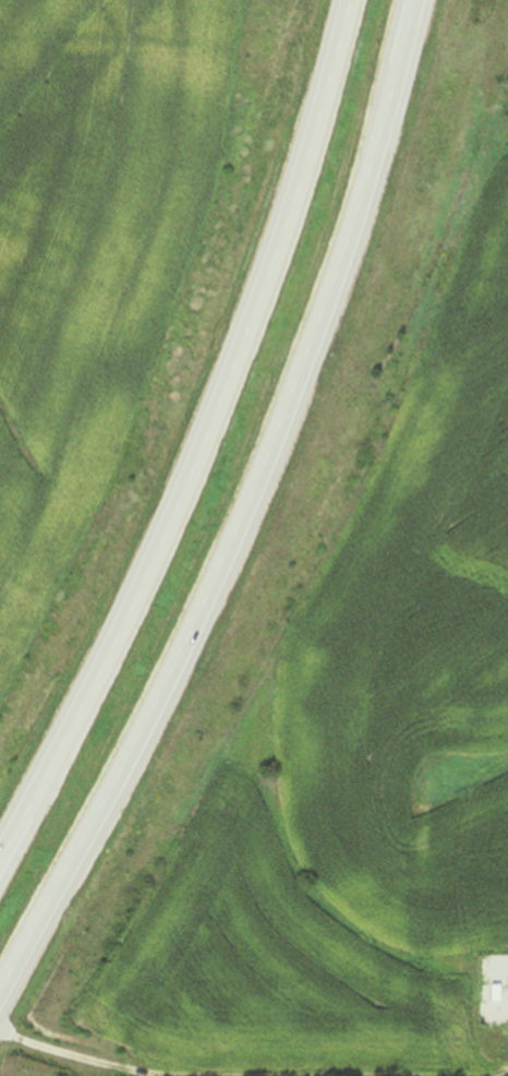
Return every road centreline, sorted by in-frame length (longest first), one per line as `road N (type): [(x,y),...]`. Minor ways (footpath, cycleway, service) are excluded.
road 1 (trunk): [(0,992),(168,678),(273,438),(339,261),(414,0)]
road 2 (trunk): [(349,0),(220,400),(130,611),(0,860)]

